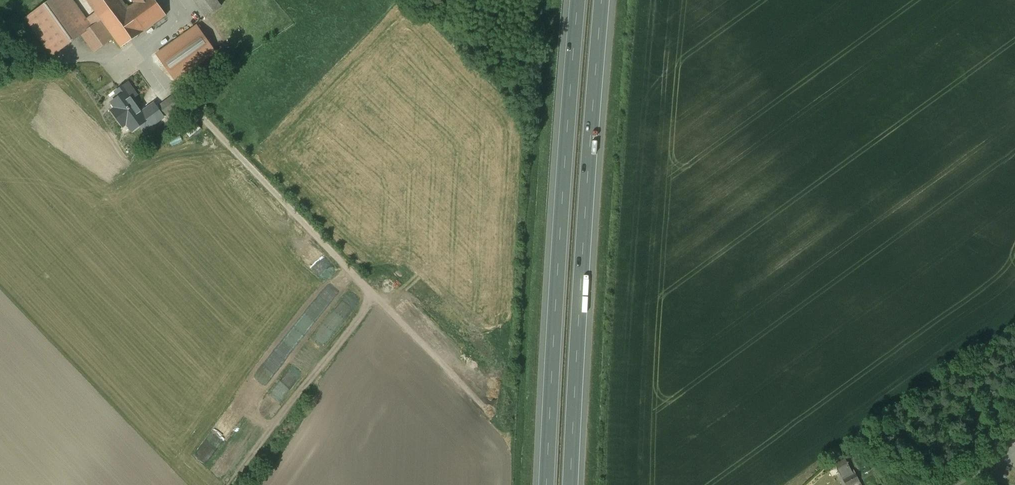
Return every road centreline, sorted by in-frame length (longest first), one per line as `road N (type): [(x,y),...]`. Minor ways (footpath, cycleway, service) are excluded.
road 1 (motorway): [(571,484),(603,0)]
road 2 (motorway): [(579,0),(549,484)]
road 3 (track): [(425,346),(195,108),(147,67),(121,56)]
road 4 (track): [(370,290),(360,319),(236,484)]

